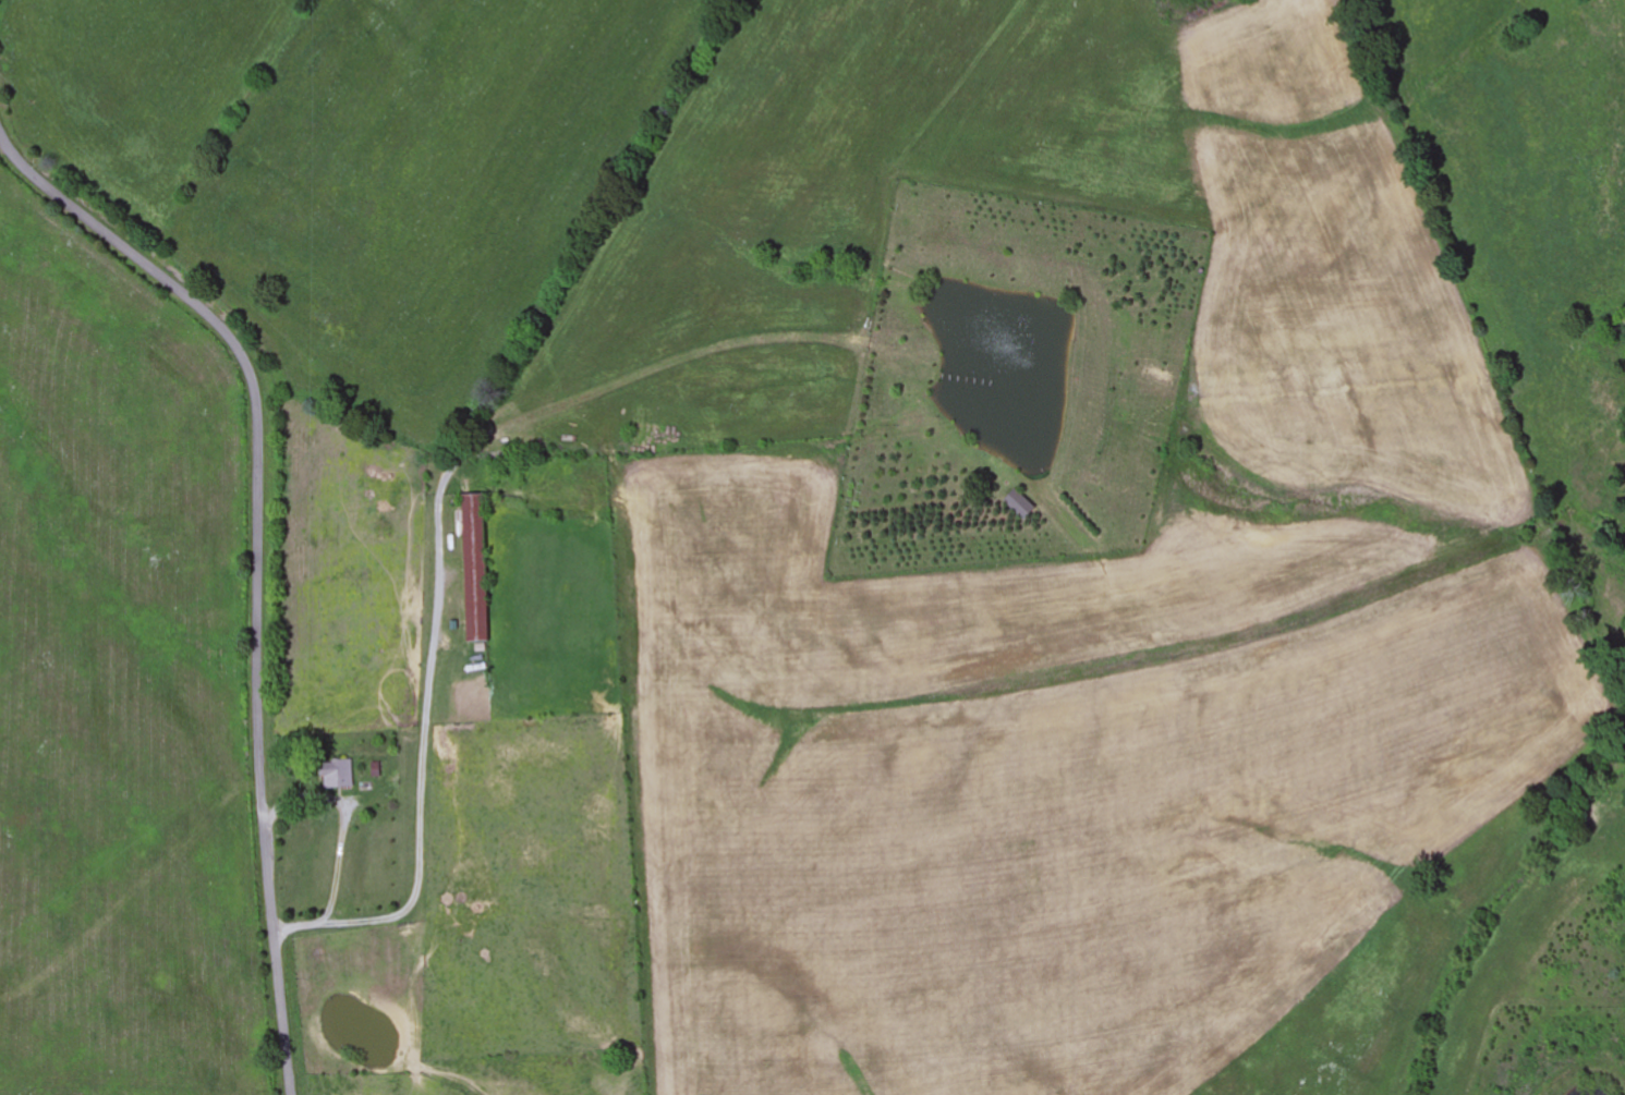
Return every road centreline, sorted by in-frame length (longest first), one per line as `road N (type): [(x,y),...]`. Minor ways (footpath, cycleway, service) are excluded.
road 1 (residential): [(291,1094),(265,845),(257,426),(246,368),(219,328),(45,184),(0,129)]

